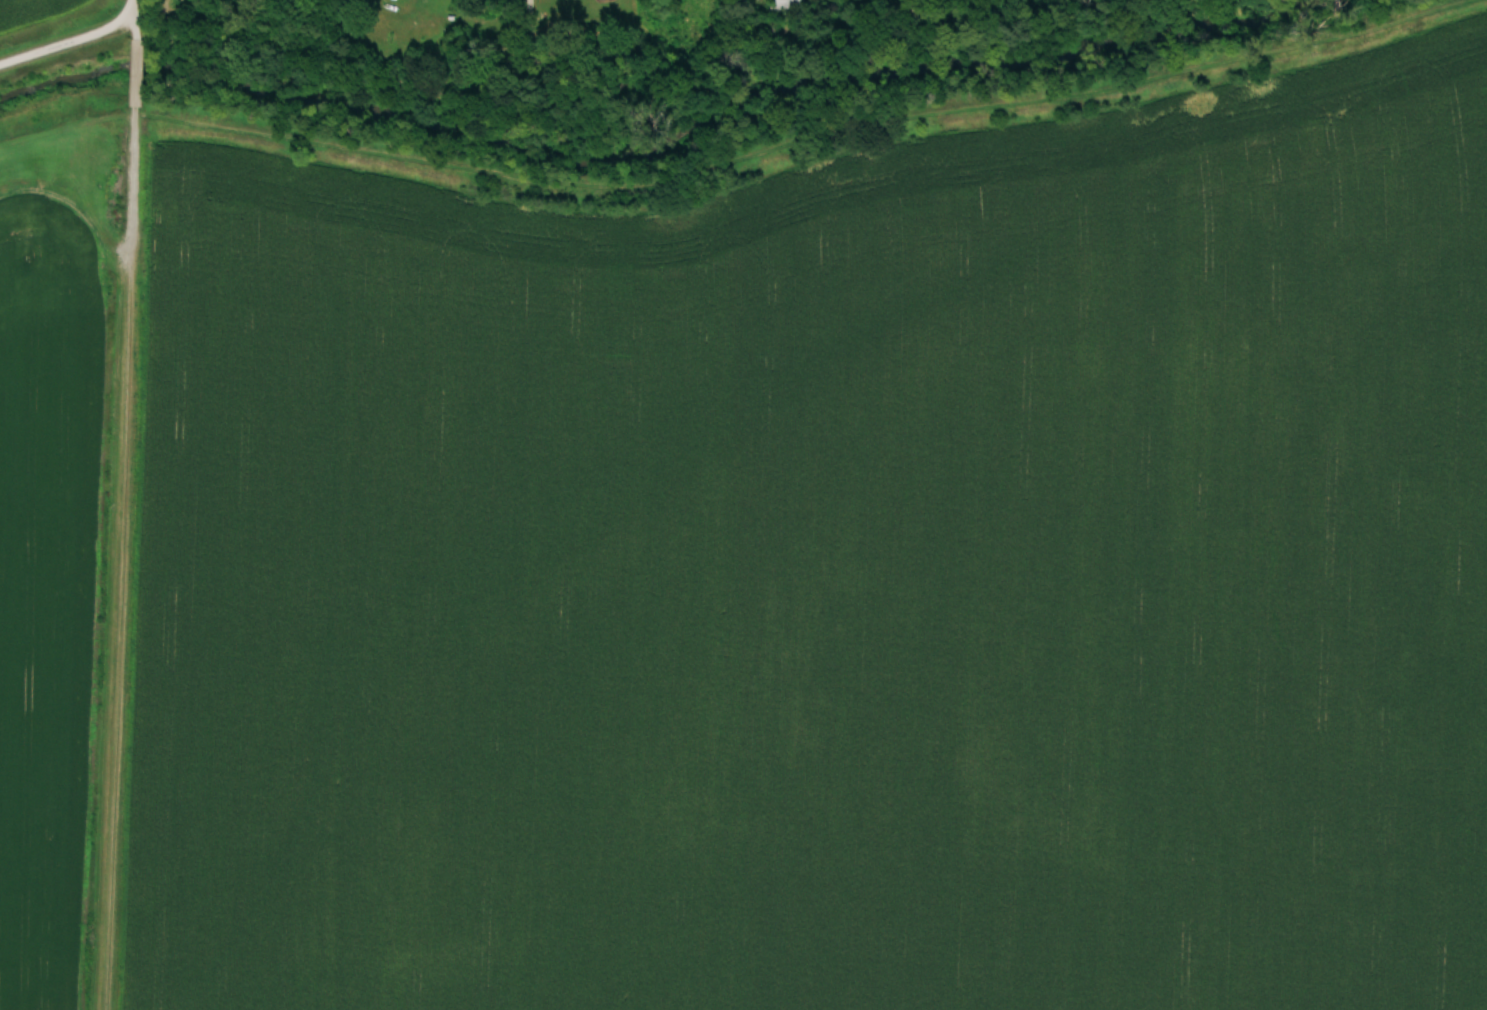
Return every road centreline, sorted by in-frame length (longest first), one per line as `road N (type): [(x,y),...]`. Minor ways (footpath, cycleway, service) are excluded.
road 1 (residential): [(96,1009),(134,24)]
road 2 (residential): [(0,67),(134,24)]

